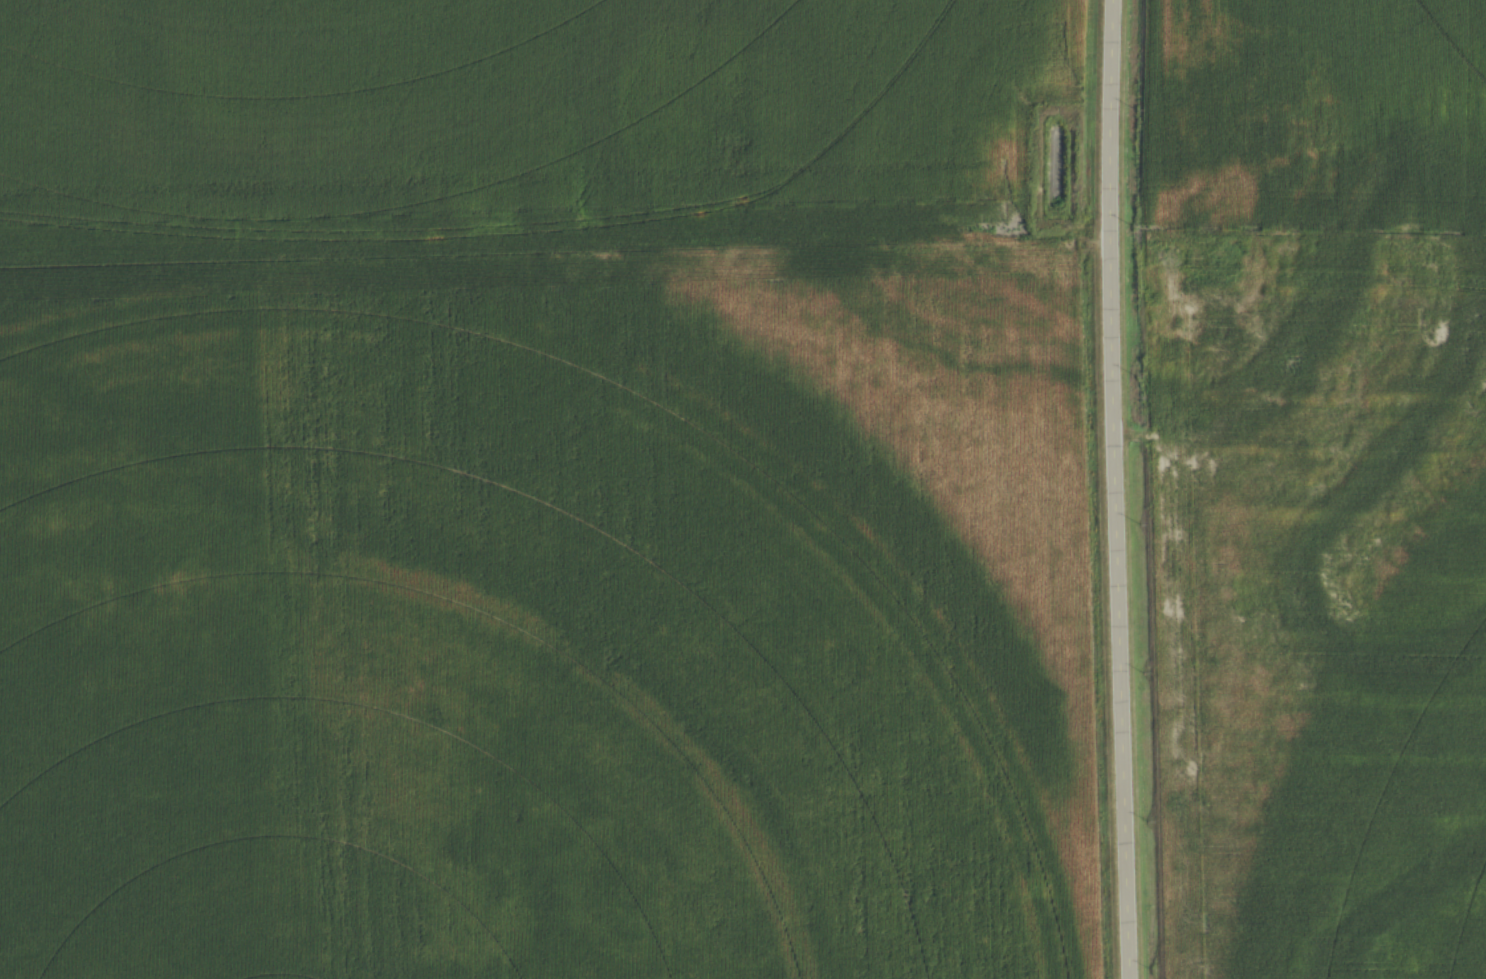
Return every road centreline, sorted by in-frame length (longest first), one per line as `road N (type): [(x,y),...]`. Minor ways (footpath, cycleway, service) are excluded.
road 1 (tertiary): [(1129,978),(1109,218),(1112,0)]

